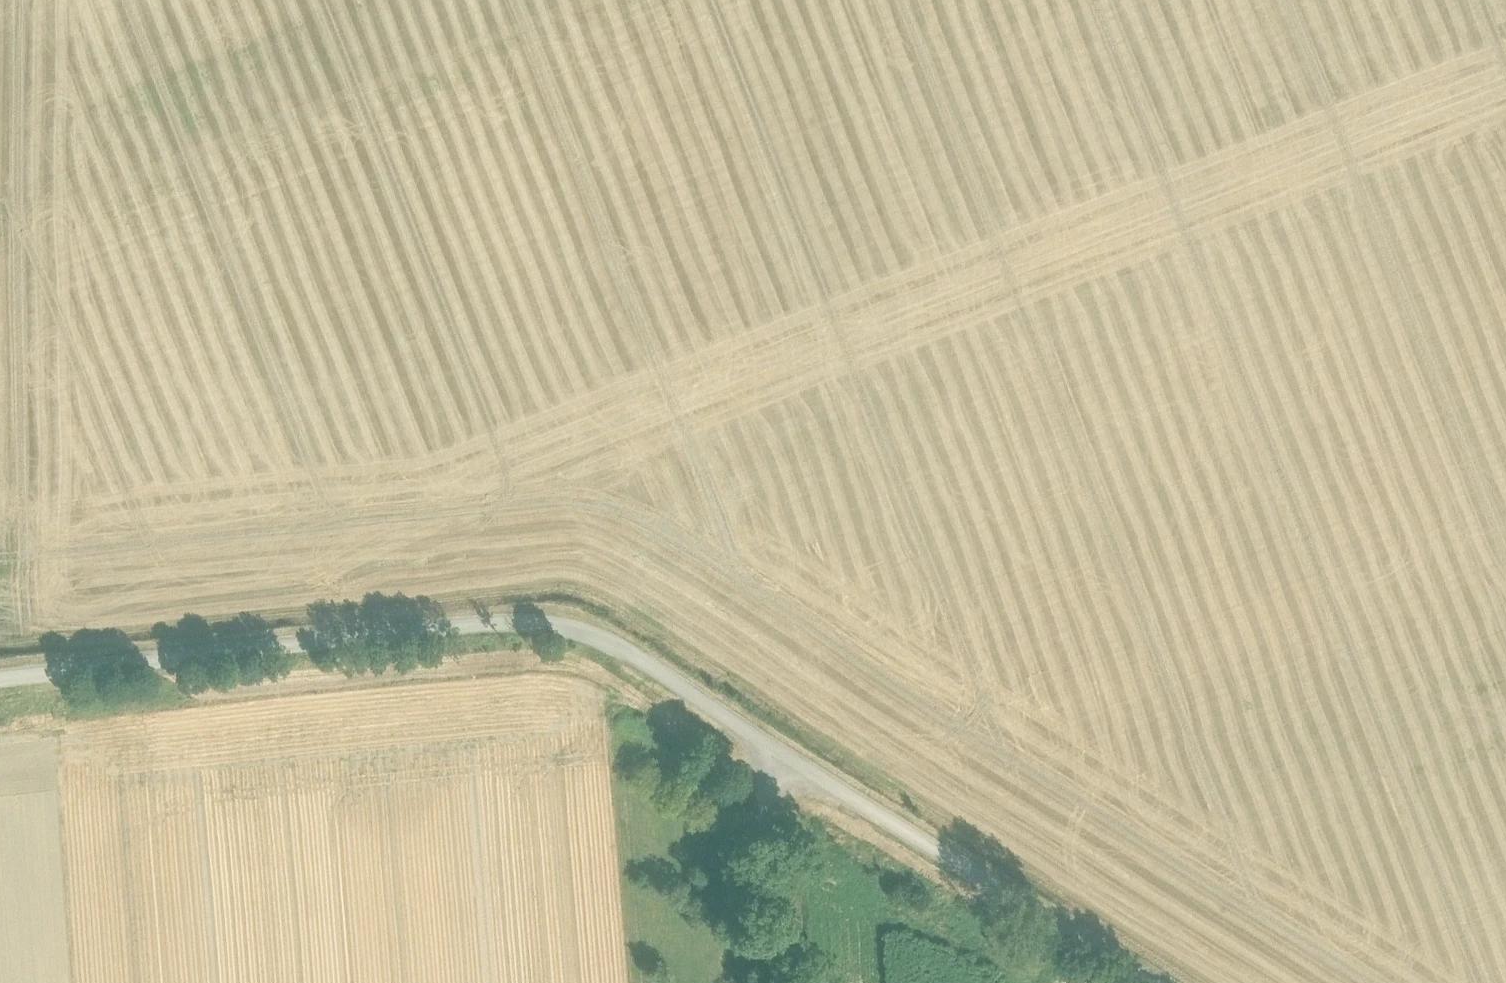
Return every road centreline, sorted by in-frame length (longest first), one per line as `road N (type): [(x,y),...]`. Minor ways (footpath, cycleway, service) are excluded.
road 1 (unclassified): [(0,679),(513,623),(593,635),(641,666)]
road 2 (unclassified): [(938,855),(868,845),(761,802),(665,711),(641,666)]
road 3 (unclassified): [(641,666),(938,855)]
road 4 (unclassified): [(938,855),(1145,982)]

